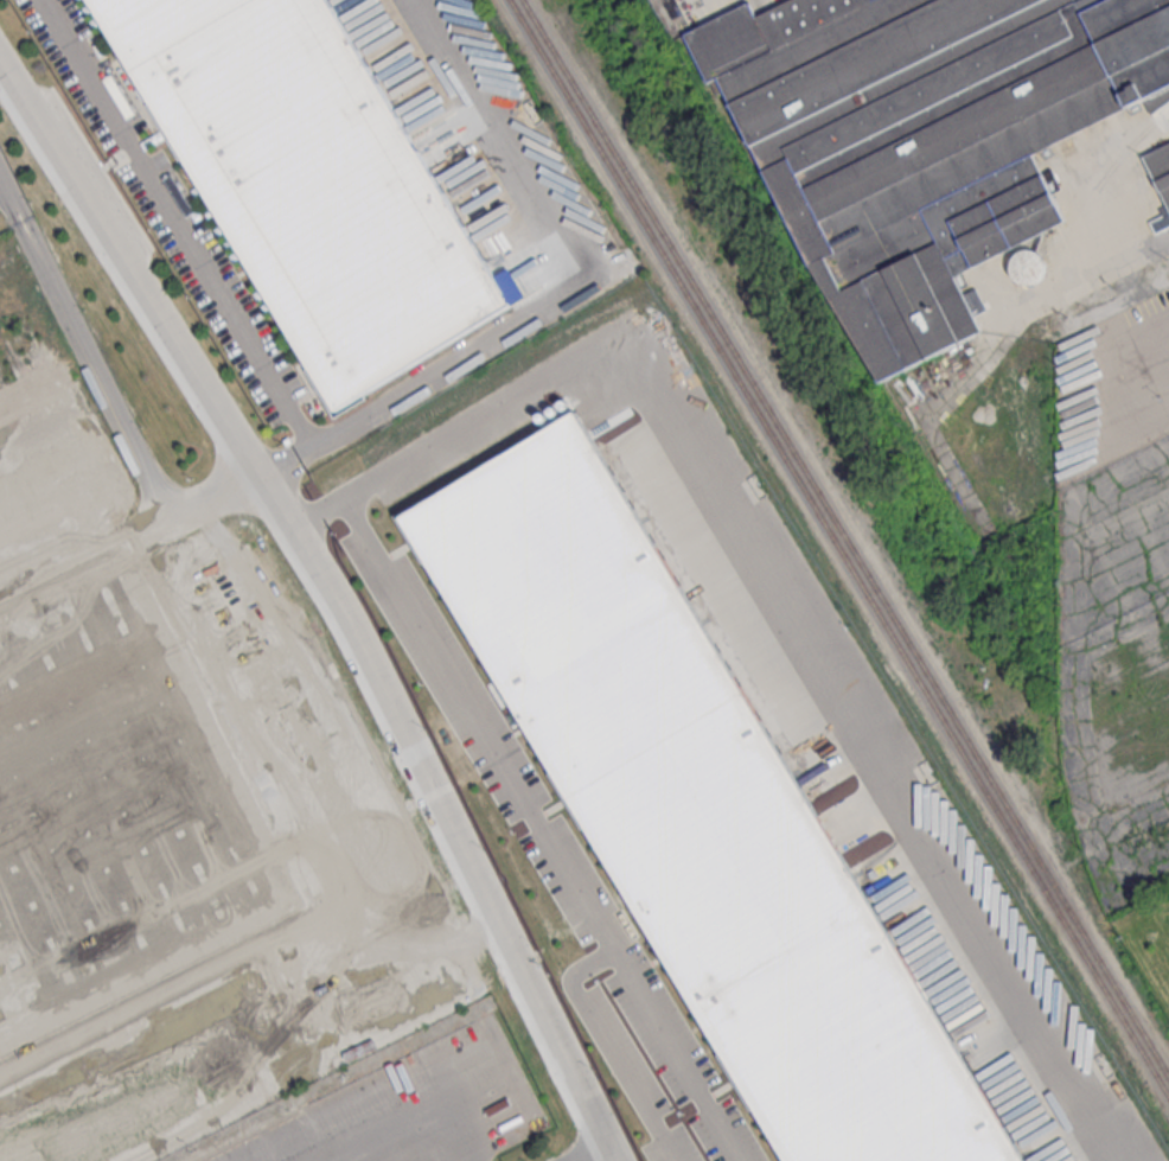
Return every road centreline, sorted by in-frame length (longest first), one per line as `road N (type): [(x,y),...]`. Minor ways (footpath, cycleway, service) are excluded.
road 1 (residential): [(617,1160),(345,614),(0,63)]

